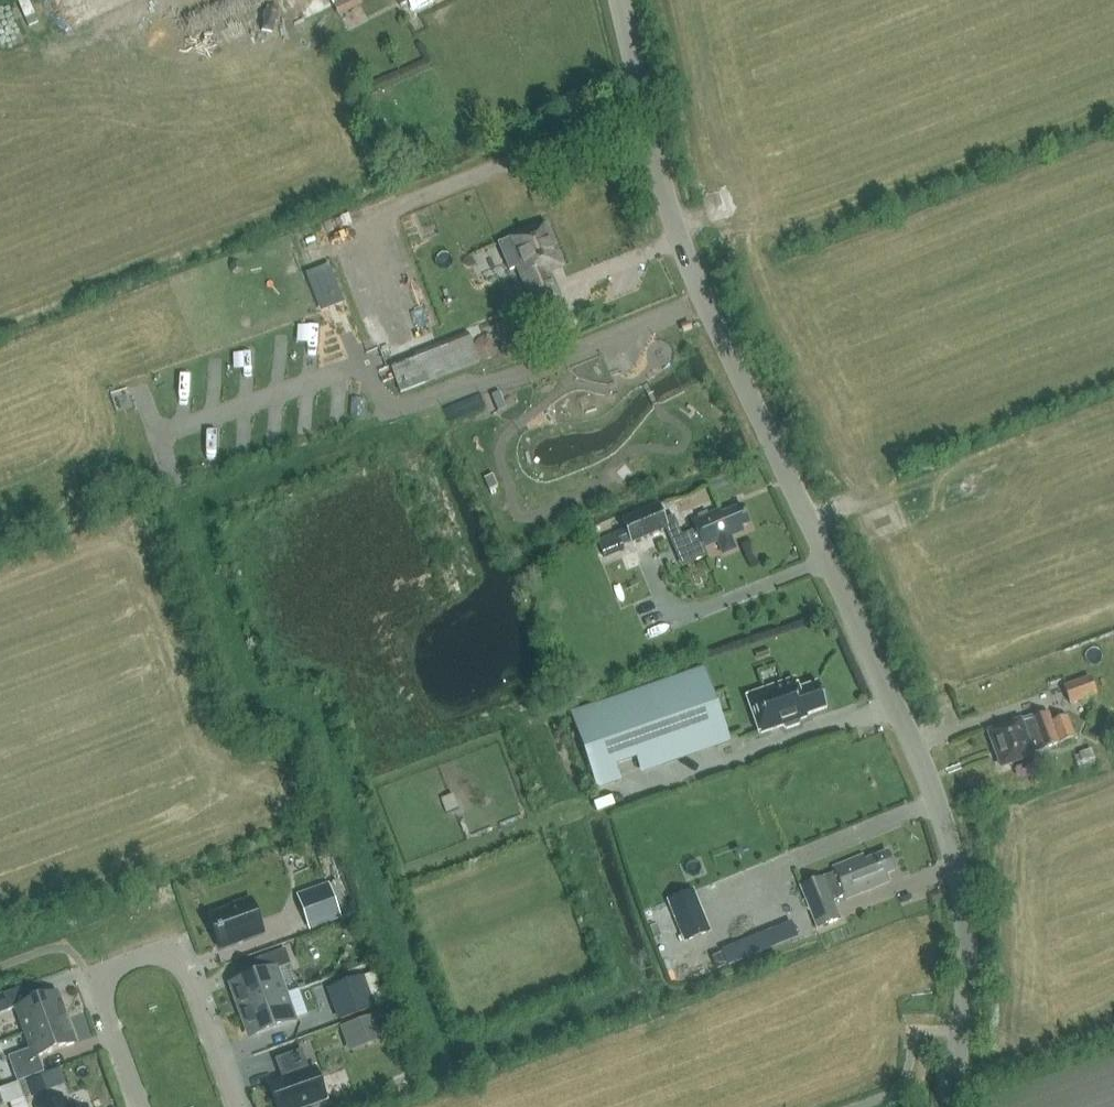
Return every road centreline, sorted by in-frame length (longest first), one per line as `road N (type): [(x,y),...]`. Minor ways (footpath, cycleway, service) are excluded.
road 1 (unclassified): [(946,1106),(960,1030),(964,919),(933,790),(689,262),(616,0)]
road 2 (track): [(703,295),(390,411),(373,403),(360,367),(162,438)]
road 3 (track): [(644,113),(375,220),(380,297)]
road 4 (residential): [(142,1106),(108,993),(125,966),(164,959),(190,981),(236,1106)]

